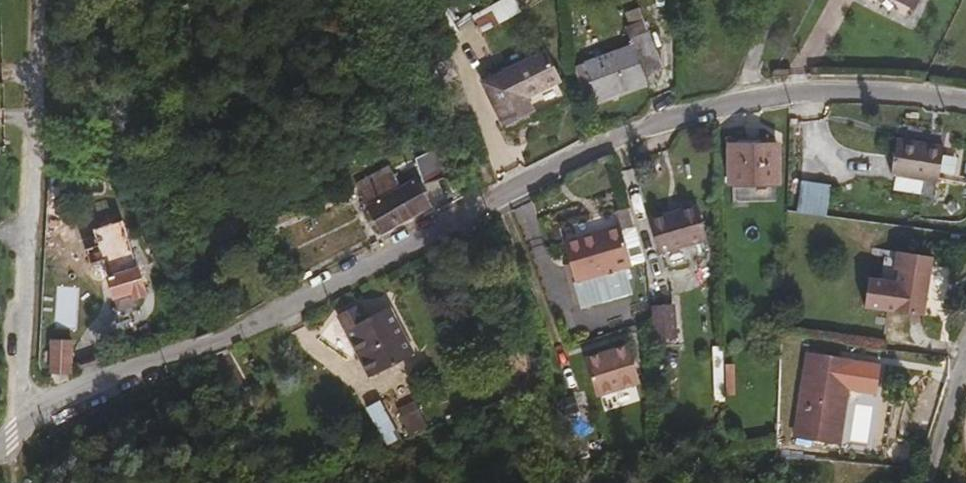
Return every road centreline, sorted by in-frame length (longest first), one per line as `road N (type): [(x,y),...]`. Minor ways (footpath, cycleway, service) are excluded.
road 1 (residential): [(19,432),(84,391),(243,326),(626,132),(799,92),(965,101)]
road 2 (residential): [(28,78),(19,432)]
road 3 (residential): [(965,366),(923,482)]

